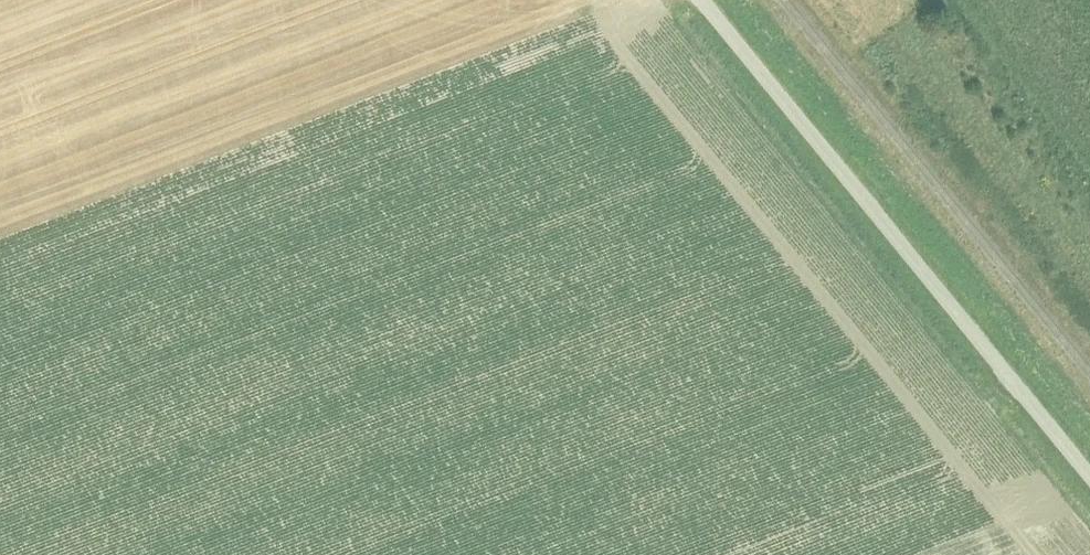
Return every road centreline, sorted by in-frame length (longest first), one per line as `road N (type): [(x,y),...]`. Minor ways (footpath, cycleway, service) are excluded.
road 1 (unclassified): [(1089,476),(703,0)]

